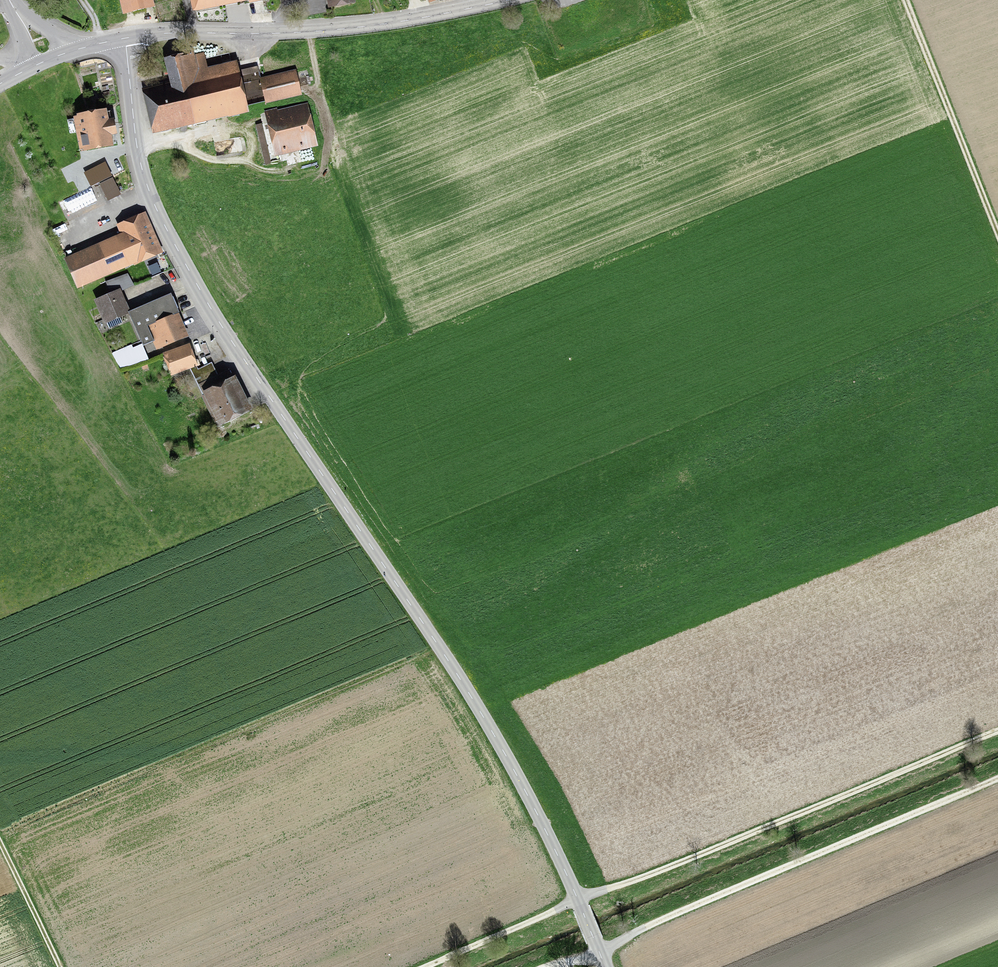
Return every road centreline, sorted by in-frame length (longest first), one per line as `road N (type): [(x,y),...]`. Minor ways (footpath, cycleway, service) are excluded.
road 1 (tertiary): [(126,38),(145,178),(176,247),(469,692),(539,817),(605,966)]
road 2 (track): [(425,966),(997,733)]
road 3 (track): [(997,777),(551,966)]
road 4 (tertiary): [(126,38),(295,33),(507,0)]
road 5 (track): [(997,234),(904,0)]
road 6 (track): [(62,966),(0,840)]

